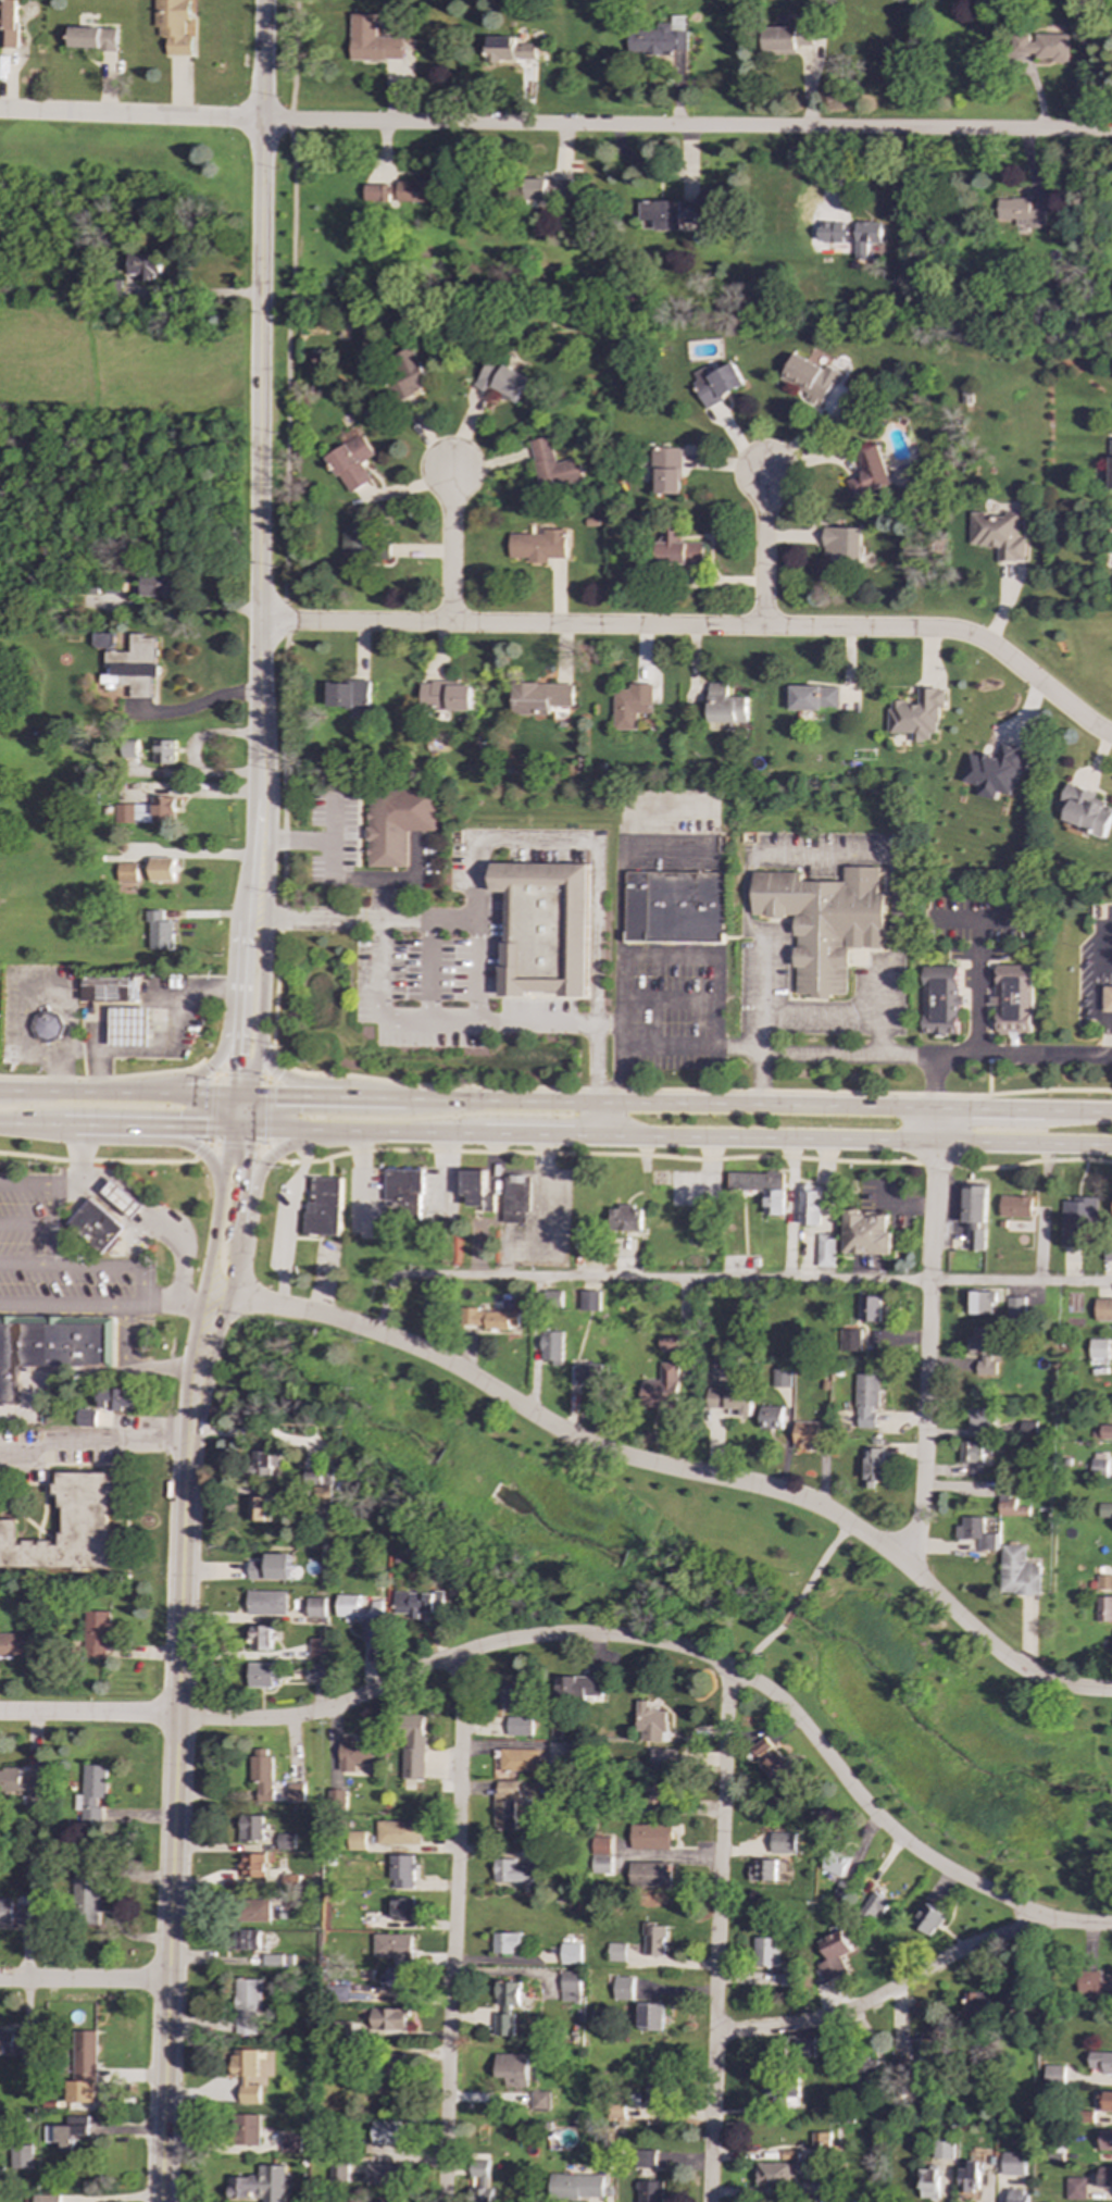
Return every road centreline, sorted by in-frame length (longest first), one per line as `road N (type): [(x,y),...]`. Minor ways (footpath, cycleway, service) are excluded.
road 1 (residential): [(1111,1926),(1048,1923),(923,1856),(867,1808),(777,1697),(702,1655),(658,1643),(597,1635),(514,1641),(414,1672),(335,1709),(279,1719),(0,1715)]
road 2 (residential): [(0,111),(289,123),(1111,133)]
road 3 (residential): [(1111,1692),(1070,1689),(1025,1672),(902,1563),(809,1504),(599,1450),(445,1364),(336,1318),(204,1293)]
road 4 (residential): [(259,622),(953,630),(992,647),(1111,736)]
road 5 (tertiary): [(162,2201),(189,1445)]
road 6 (tertiary): [(263,0),(259,622)]
road 7 (residential): [(454,1658),(463,1709),(445,2201)]
road 8 (residential): [(735,1672),(709,2201)]
road 9 (residential): [(938,1140),(924,1497),(902,1563)]
road 10 (primary): [(937,1107),(513,1099)]
road 11 (residential): [(1048,1923),(954,1956),(833,2019),(715,2035)]
road 12 (primary): [(621,1135),(938,1140)]
road 13 (tertiary): [(252,1096),(266,915),(262,800)]
road 14 (primary): [(248,896),(235,921),(226,1033),(210,1069),(166,1086),(99,1094)]
road 15 (tertiary): [(229,1128),(190,1414)]
road 16 (primary): [(233,1096),(0,1092)]
road 17 (primary): [(249,1130),(482,1133)]
road 18 (primary): [(32,1125),(70,1136),(189,1143),(208,1154),(222,1183)]
road 19 (tertiary): [(248,896),(233,1096)]
road 20 (primary): [(32,1125),(229,1128)]
road 21 (primary): [(241,1241),(275,1152),(363,1131)]
road 22 (tertiary): [(259,622),(262,800)]
road 23 (primary): [(409,1098),(290,1078),(272,1067),(259,1038)]
road 24 (primary): [(938,1140),(1111,1141)]
road 25 (residential): [(170,1983),(0,1980)]
road 26 (primary): [(409,1098),(252,1096)]
road 27 (residential): [(762,627),(764,473)]
road 28 (residential): [(449,624),(453,472)]
road 29 (primary): [(482,1133),(621,1135)]
road 30 (tertiary): [(190,1414),(232,1296)]

